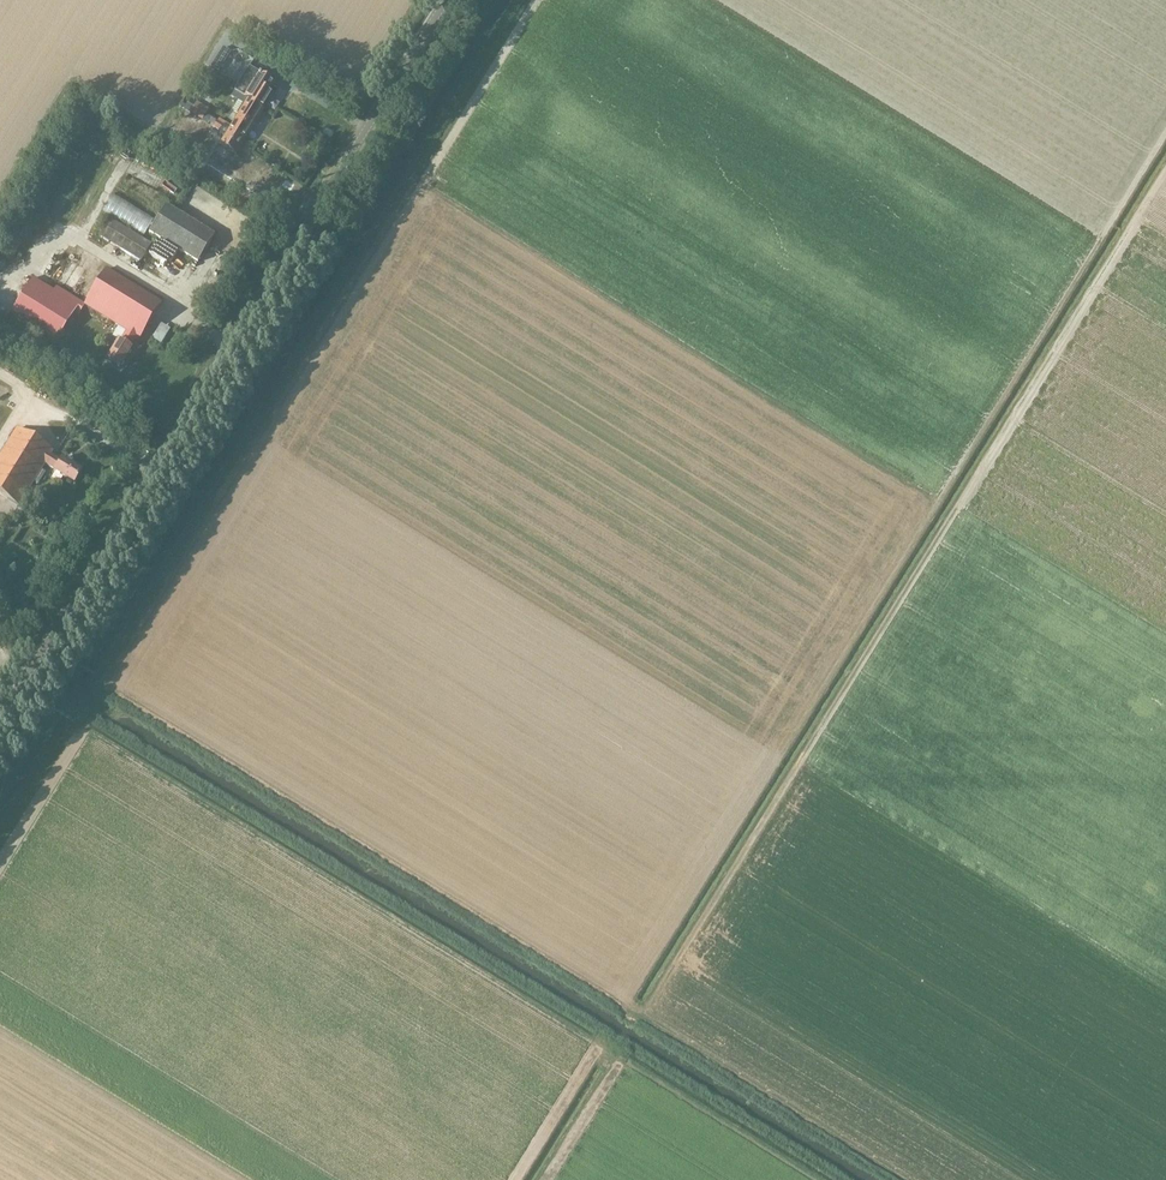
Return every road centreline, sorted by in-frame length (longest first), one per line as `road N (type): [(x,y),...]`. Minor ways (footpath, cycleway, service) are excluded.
road 1 (unclassified): [(0,722),(448,0)]

